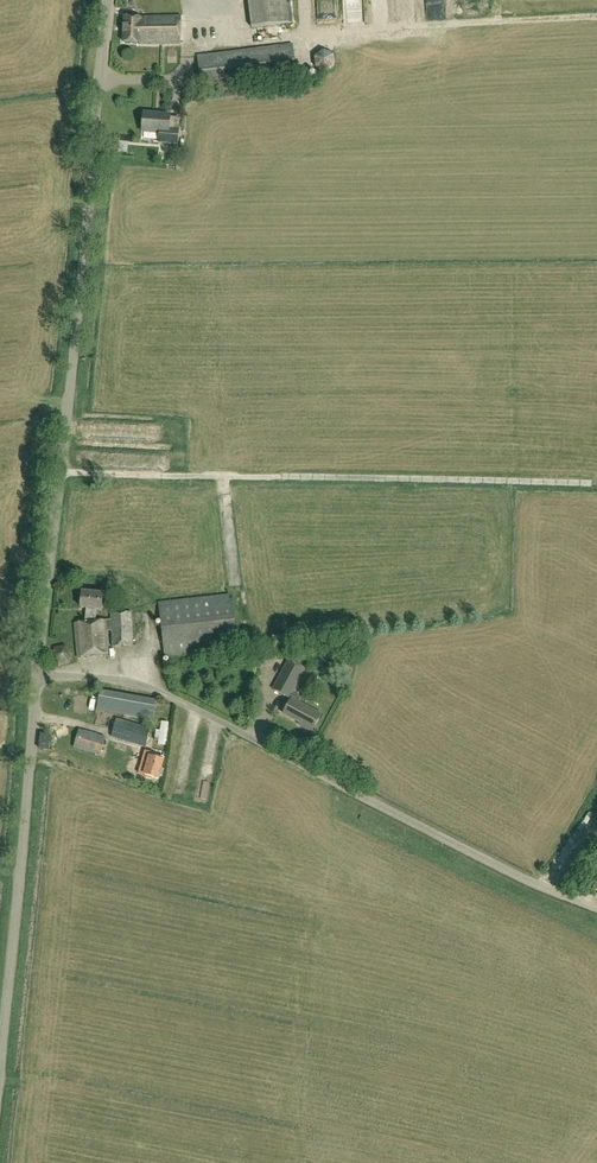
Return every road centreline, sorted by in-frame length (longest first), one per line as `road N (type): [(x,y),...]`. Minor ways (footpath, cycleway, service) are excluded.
road 1 (unclassified): [(0,1075),(112,0)]

